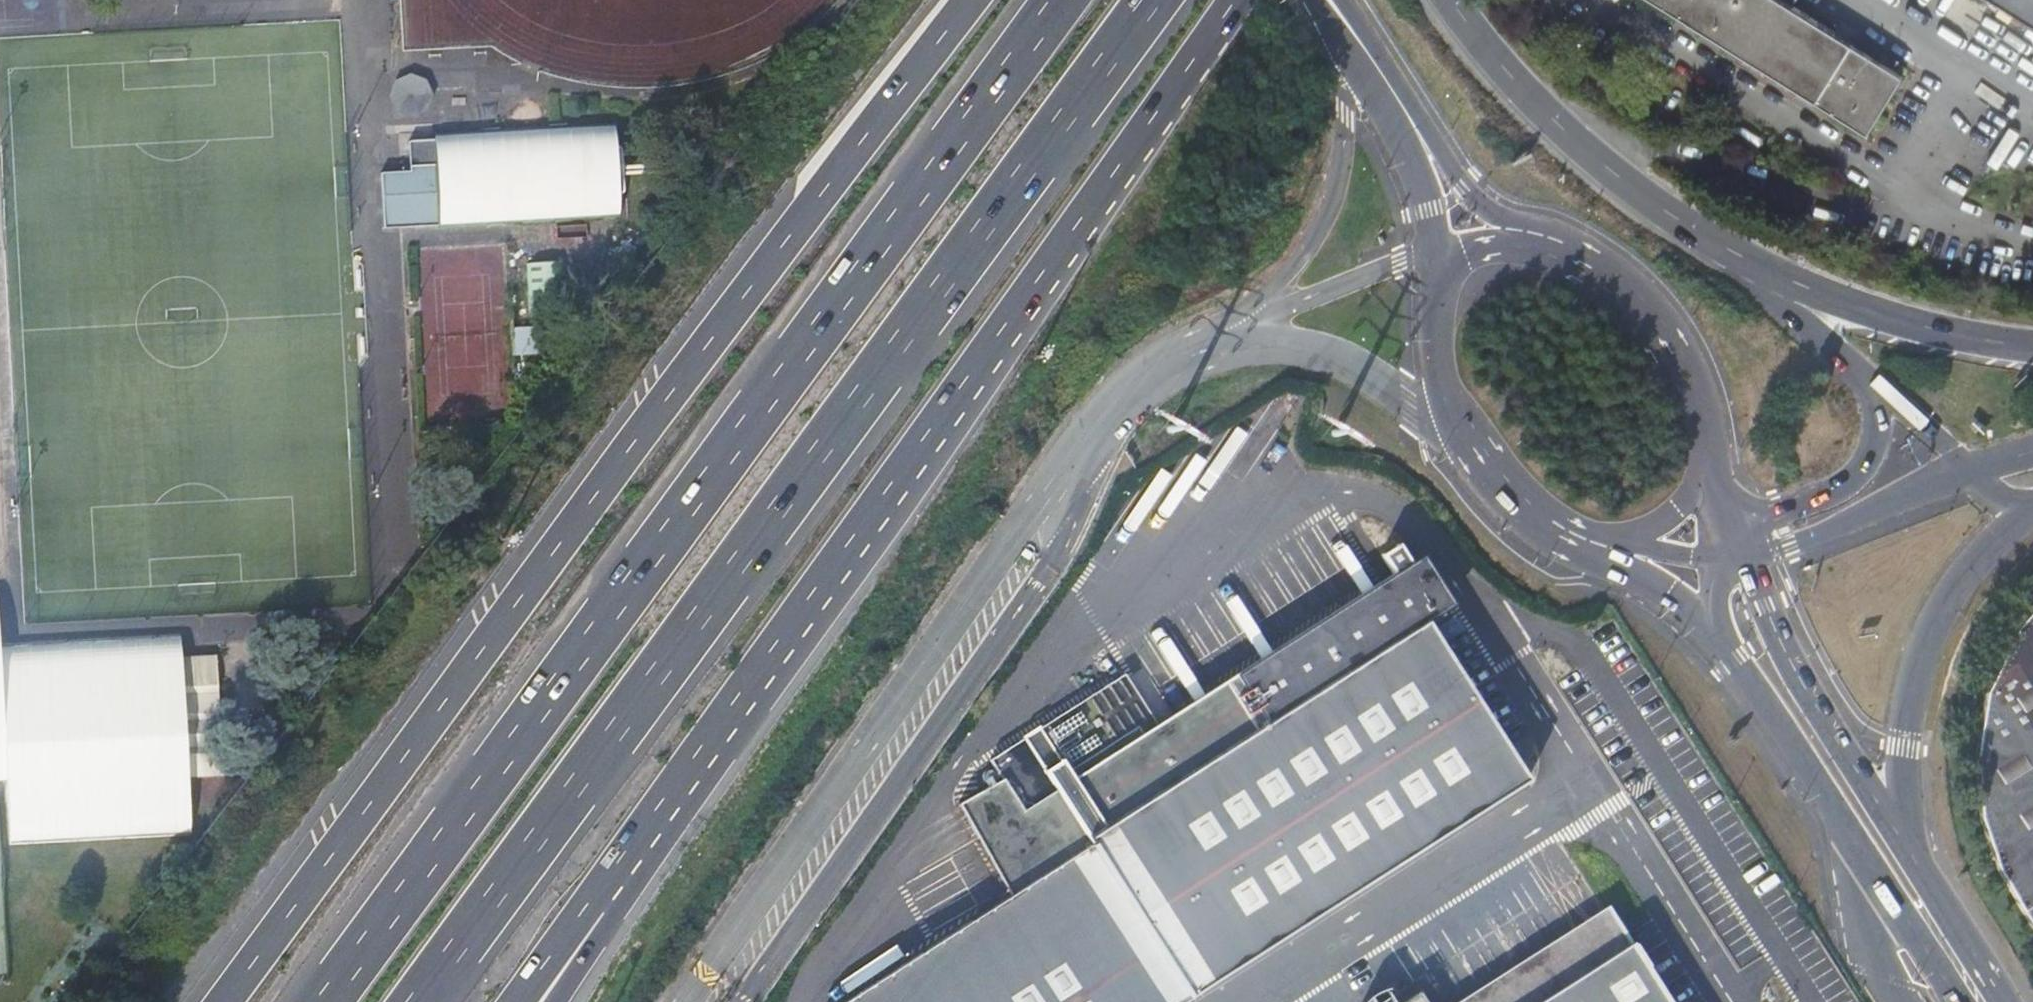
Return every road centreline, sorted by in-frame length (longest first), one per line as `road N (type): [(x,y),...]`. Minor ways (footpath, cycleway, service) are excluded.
road 1 (motorway): [(971,0),(537,571),(225,1001)]
road 2 (motorway): [(417,1001),(1152,0)]
road 3 (motorway): [(1059,0),(325,1001)]
road 4 (motorway): [(693,760),(1239,0)]
road 5 (secondary): [(1718,624),(1958,1001)]
road 6 (secondary): [(1612,274),(1565,234),(1497,216),(1473,200),(1343,0)]
road 7 (tertiary): [(1908,841),(1904,739),(1928,639),(1971,568),(2024,515)]
road 8 (motorway): [(1451,0),(1559,125),(1707,235)]
road 9 (unclassified): [(1707,235),(1772,271),(1888,317),(2032,346)]
road 10 (secondary): [(1908,841),(1798,675),(1740,555)]
road 11 (secondary): [(1436,255),(1450,410),(1508,496),(1546,525)]
road 12 (motorway): [(518,1001),(693,760)]
road 13 (secondary): [(1309,0),(1408,150),(1436,255)]
road 14 (motorway): [(554,1001),(693,760)]
road 15 (tertiary): [(1740,555),(1790,545),(1969,470)]
road 16 (secondary): [(1719,475),(1678,360),(1612,274)]
road 17 (motorway): [(1707,235),(1877,390)]
road 18 (secondary): [(1546,525),(1718,624)]
road 19 (secondary): [(2006,1001),(1908,841)]
road 20 (motorway): [(1877,390),(1874,444),(1857,476),(1831,495),(1770,514)]
road 21 (secondary): [(1612,274),(1518,246),(1436,255)]
road 22 (motorway): [(1877,390),(1969,470)]

